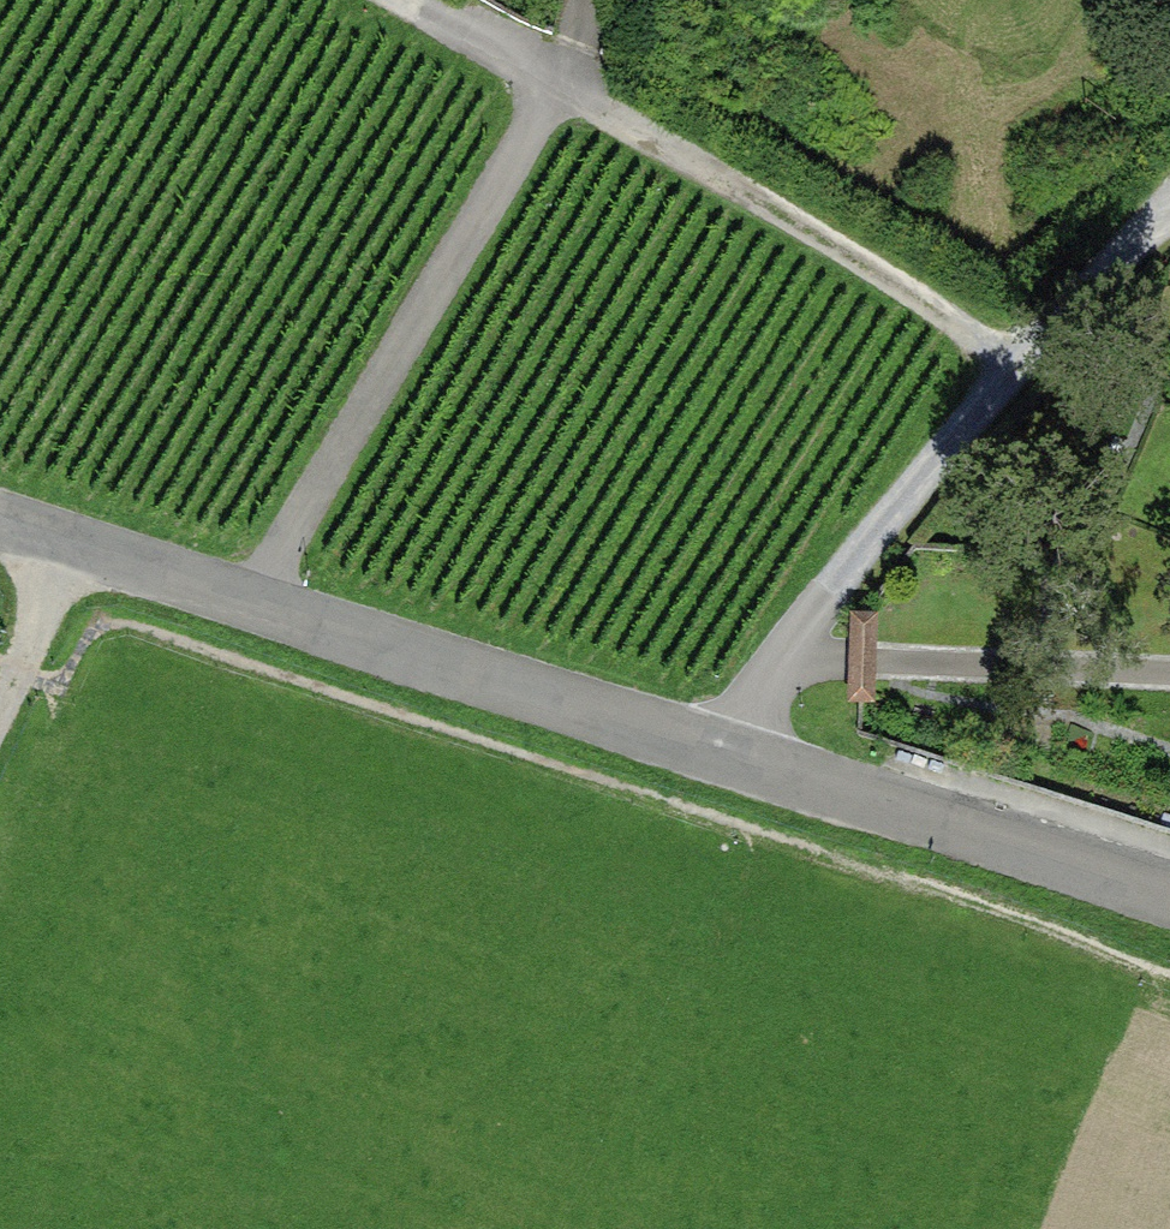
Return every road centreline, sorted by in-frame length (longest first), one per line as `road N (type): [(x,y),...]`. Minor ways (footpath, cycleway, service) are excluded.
road 1 (residential): [(256,609),(556,91)]
road 2 (residential): [(1038,365),(556,91)]
road 3 (residential): [(256,609),(734,749)]
road 4 (residential): [(1038,365),(734,749)]
road 5 (residential): [(734,749),(1169,886)]
road 6 (residential): [(0,532),(256,609)]
road 7 (residential): [(1169,227),(1138,249),(1038,365)]
road 8 (track): [(0,725),(73,556)]
road 9 (residential): [(556,91),(405,0)]

